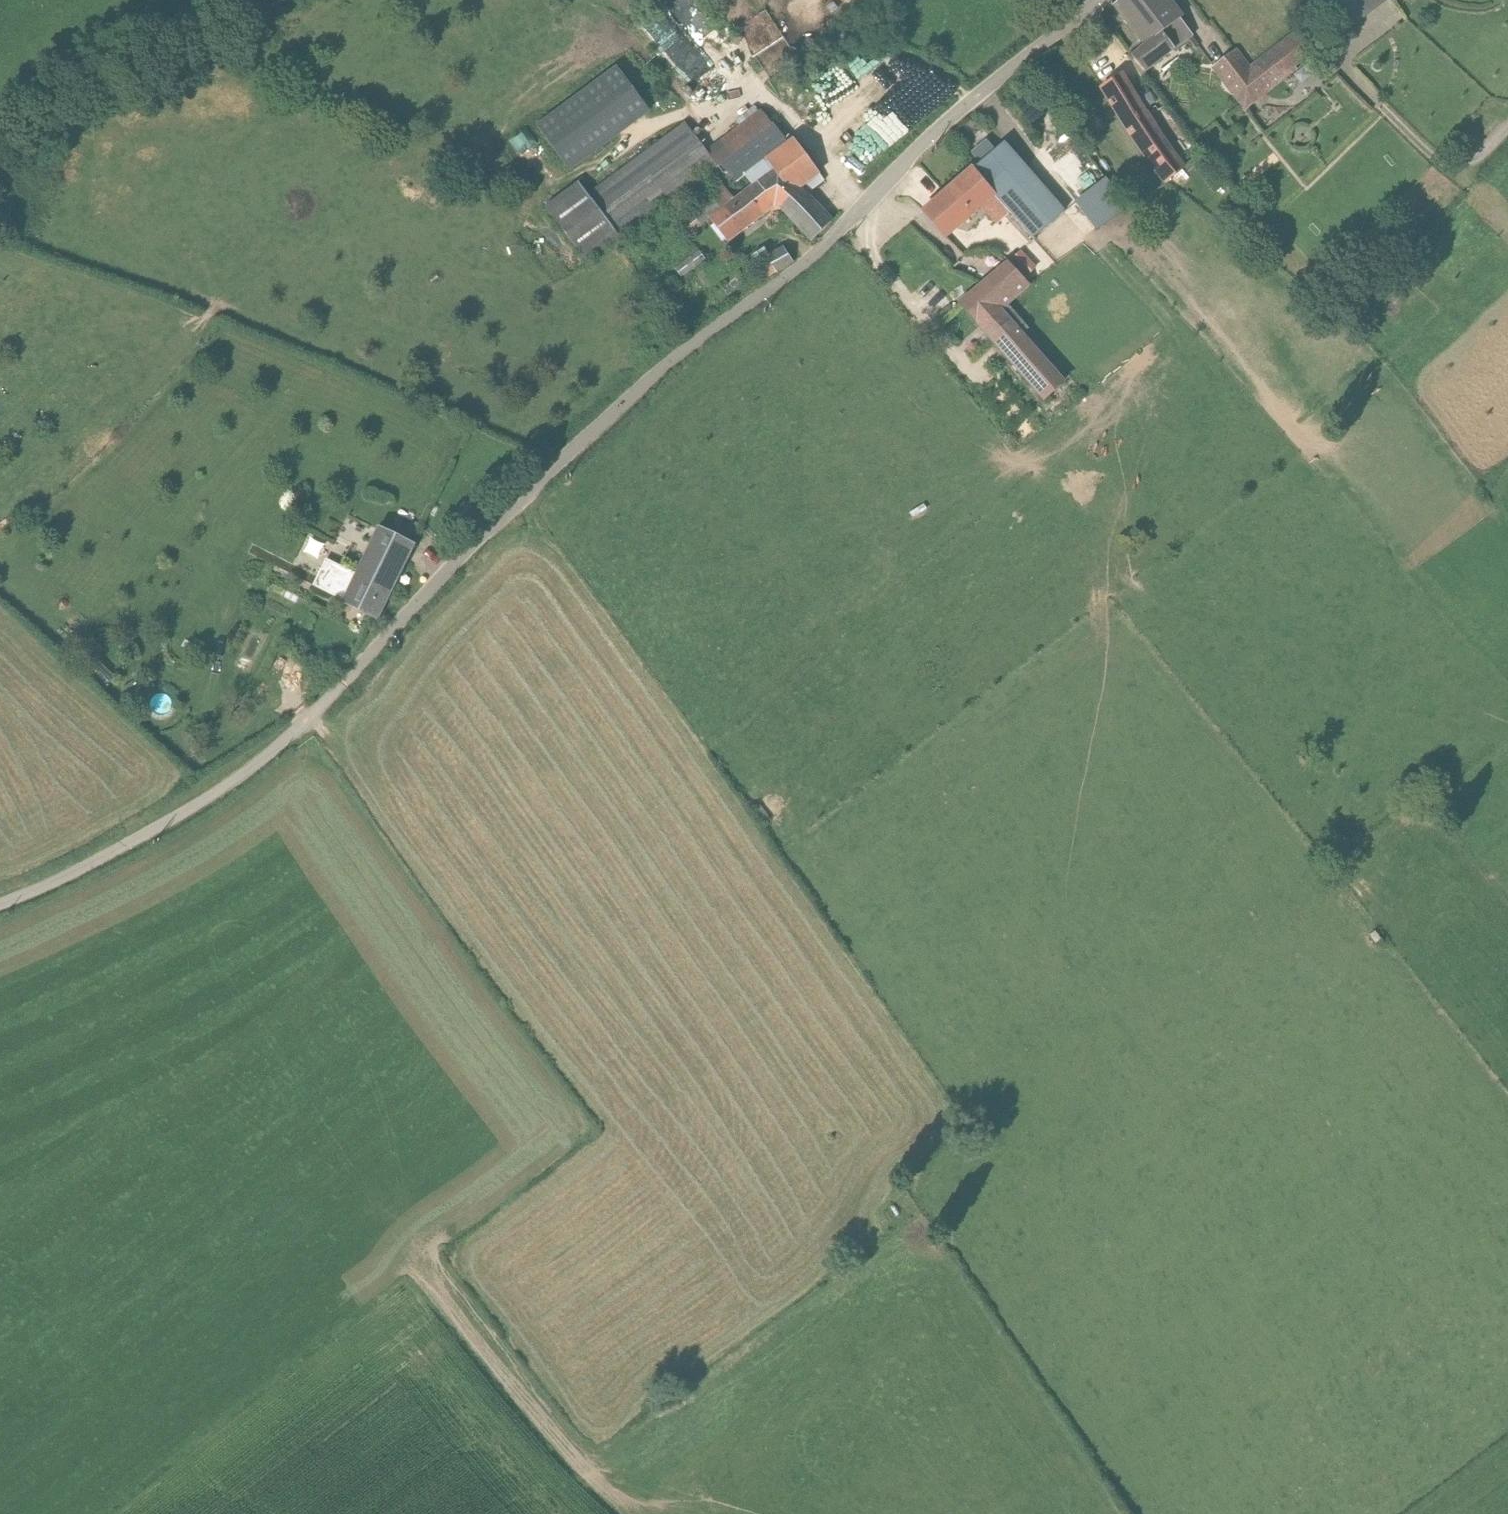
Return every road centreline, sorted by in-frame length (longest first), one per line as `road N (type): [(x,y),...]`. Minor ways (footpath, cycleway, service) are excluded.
road 1 (unclassified): [(0,907),(181,818),(309,722),(459,561),(656,375),(840,234),(937,133),(1099,0)]
road 2 (track): [(1344,74),(1444,167),(1463,169),(1482,158),(1507,129)]

